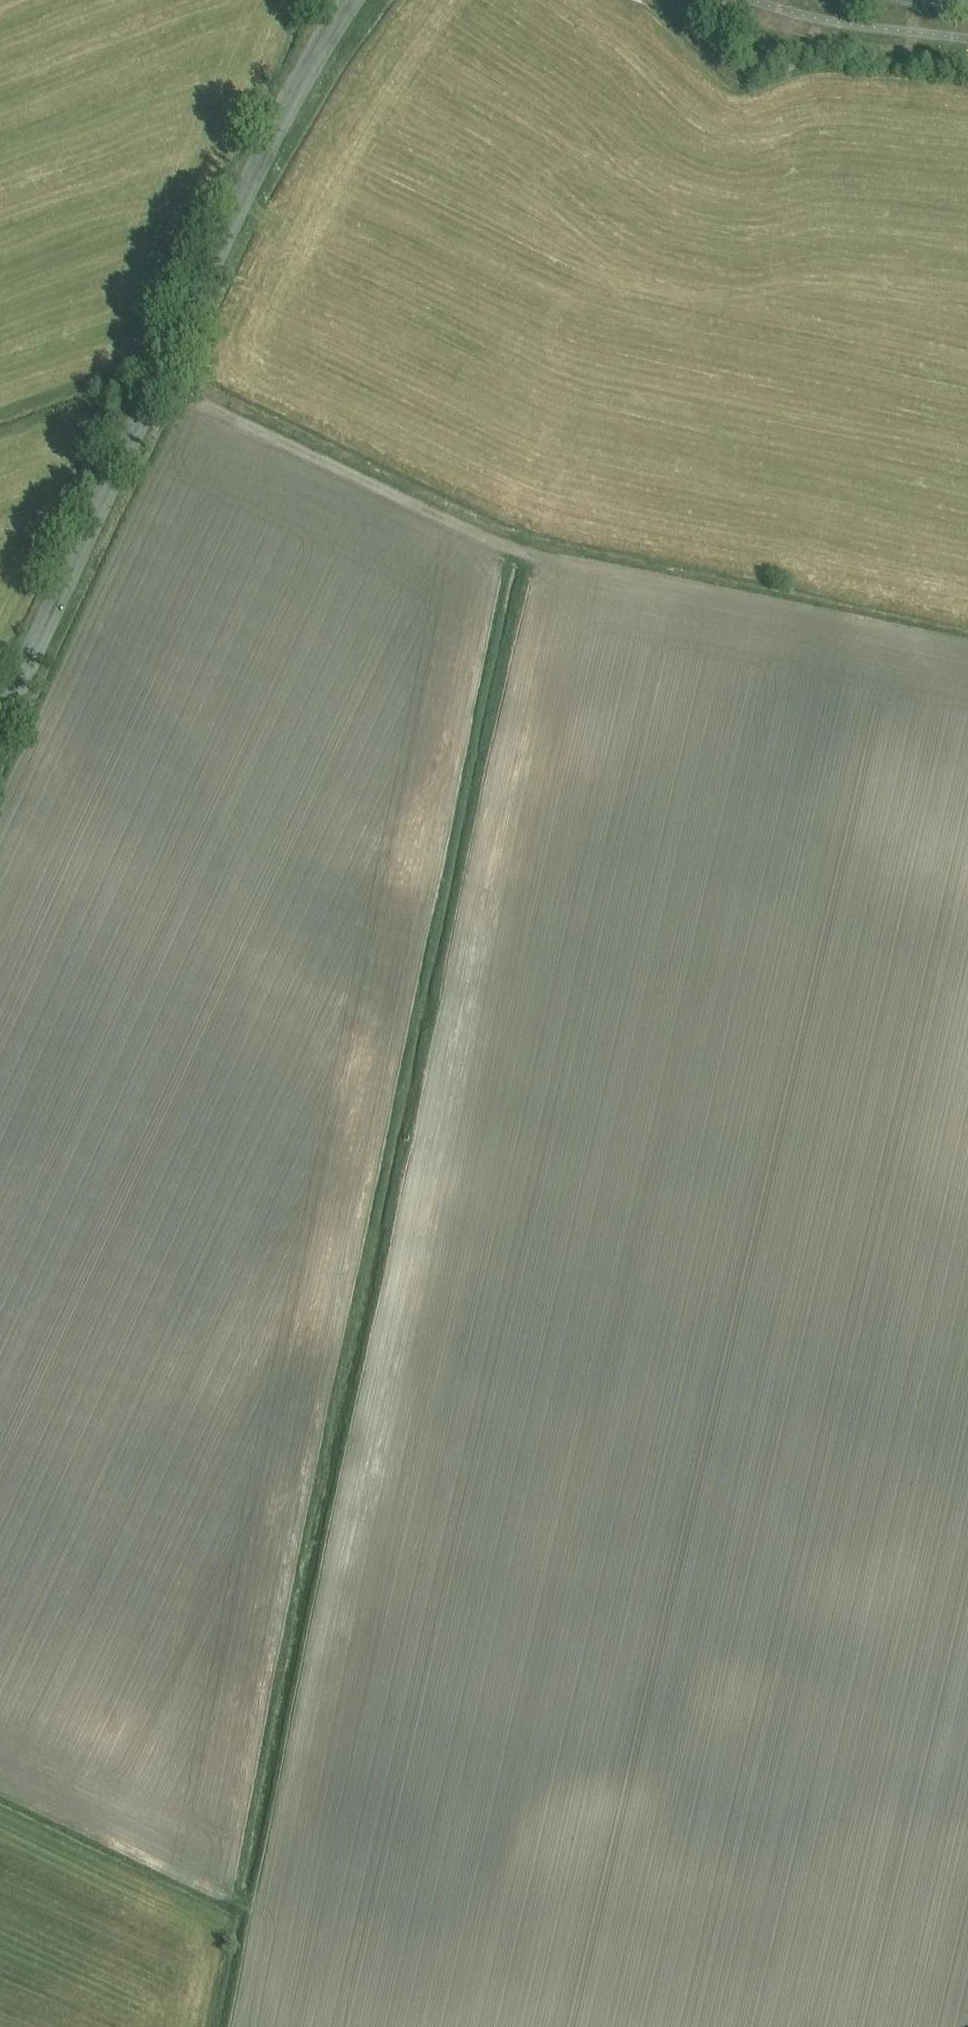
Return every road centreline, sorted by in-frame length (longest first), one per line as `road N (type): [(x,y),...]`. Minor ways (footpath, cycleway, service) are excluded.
road 1 (tertiary): [(0,719),(310,79),(360,0)]
road 2 (unclassified): [(730,0),(967,36)]

